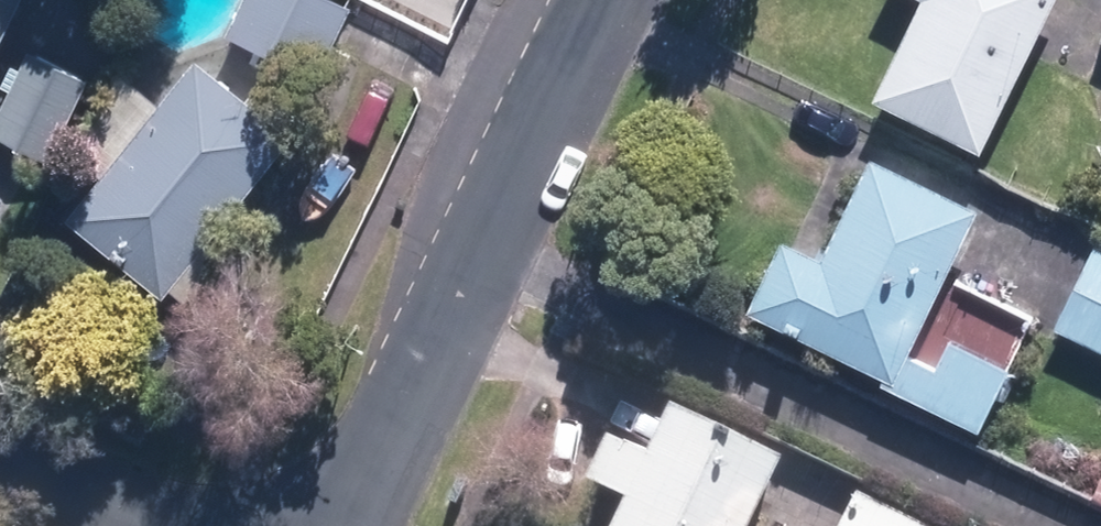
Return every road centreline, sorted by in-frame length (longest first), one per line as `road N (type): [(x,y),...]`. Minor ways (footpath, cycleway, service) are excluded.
road 1 (tertiary): [(346,525),(601,0)]
road 2 (residential): [(0,453),(155,525)]

